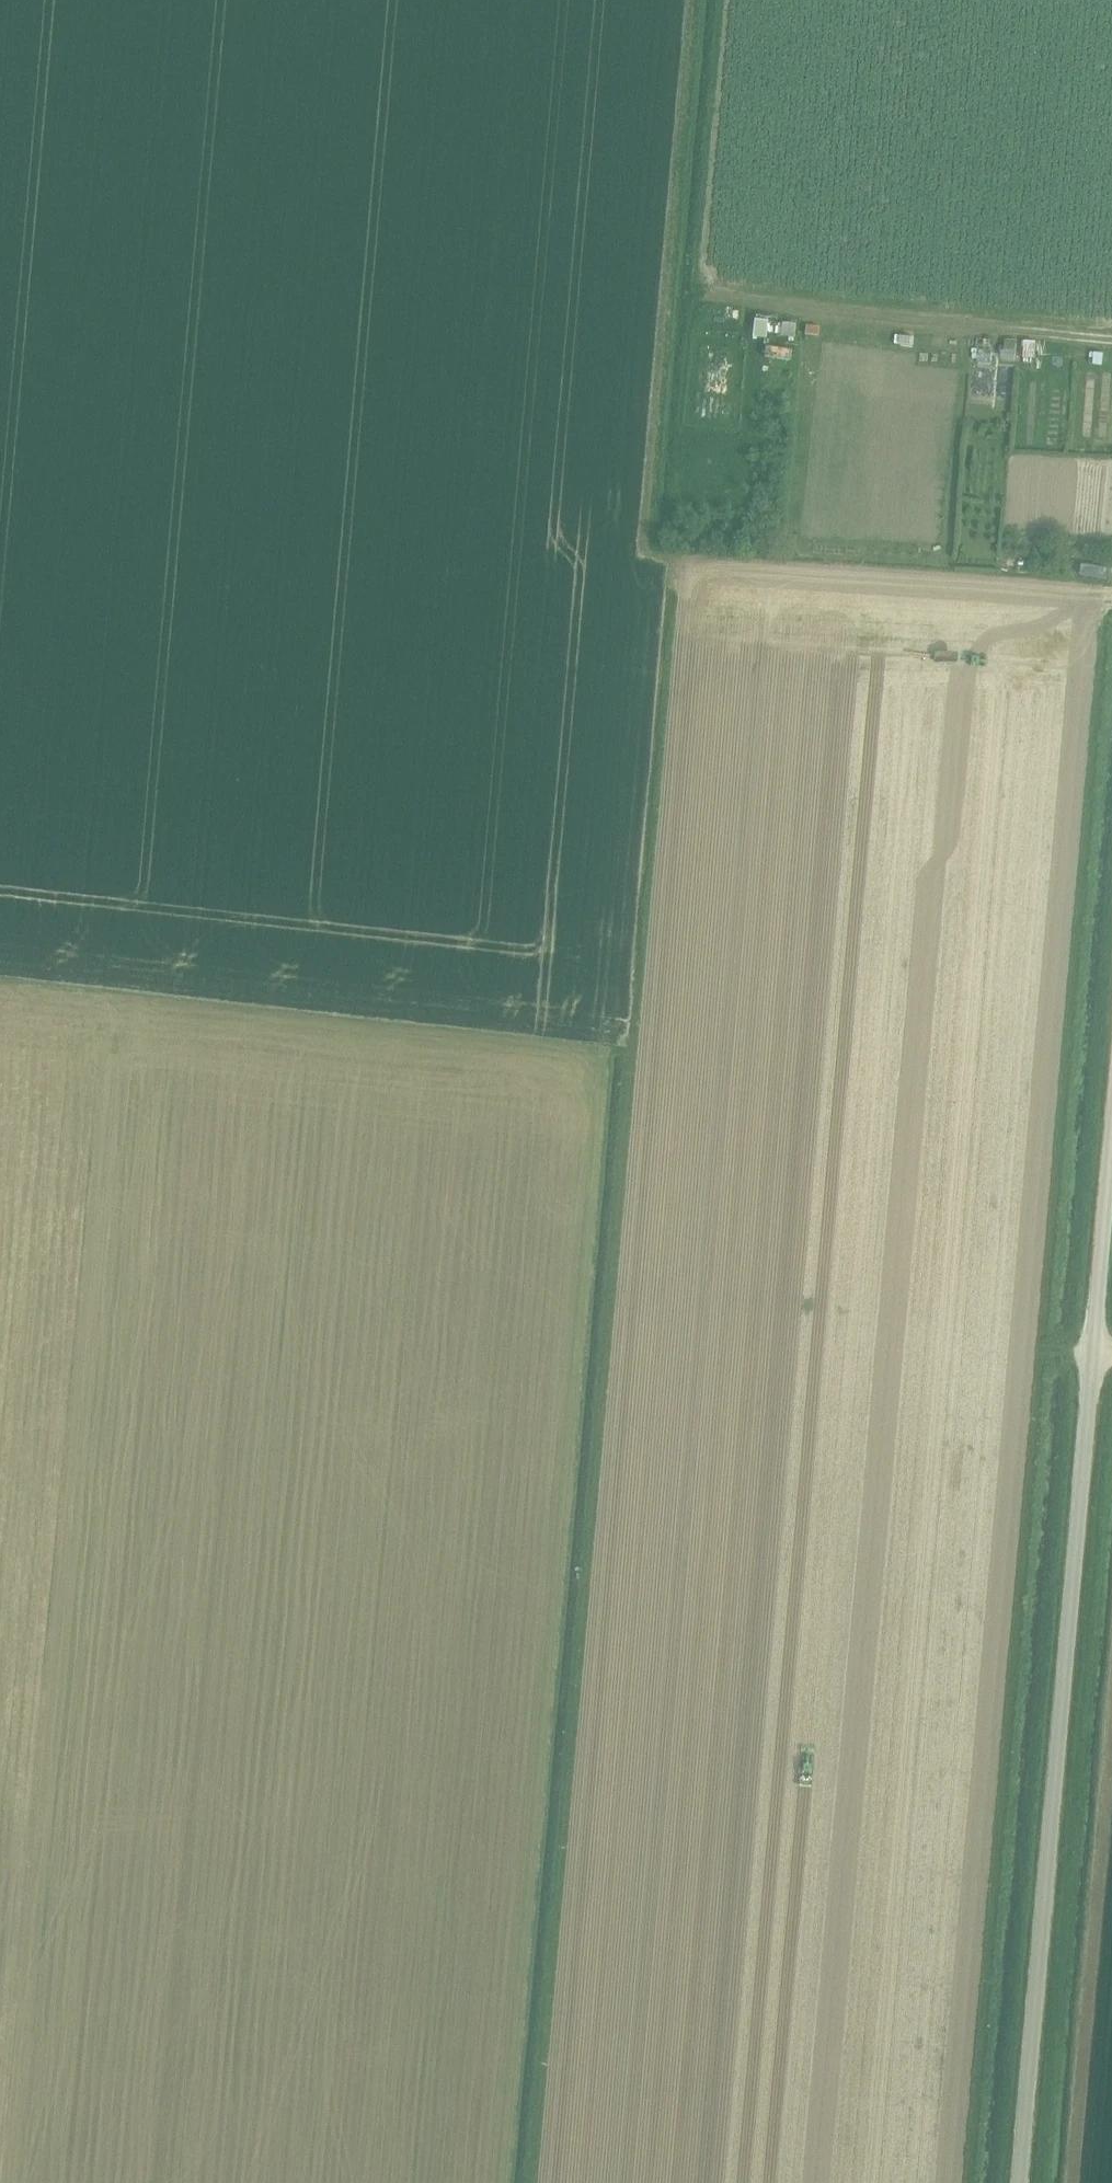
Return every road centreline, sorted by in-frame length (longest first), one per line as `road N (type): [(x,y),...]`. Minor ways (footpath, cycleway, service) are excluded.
road 1 (unclassified): [(1019,2182),(1111,1135)]

